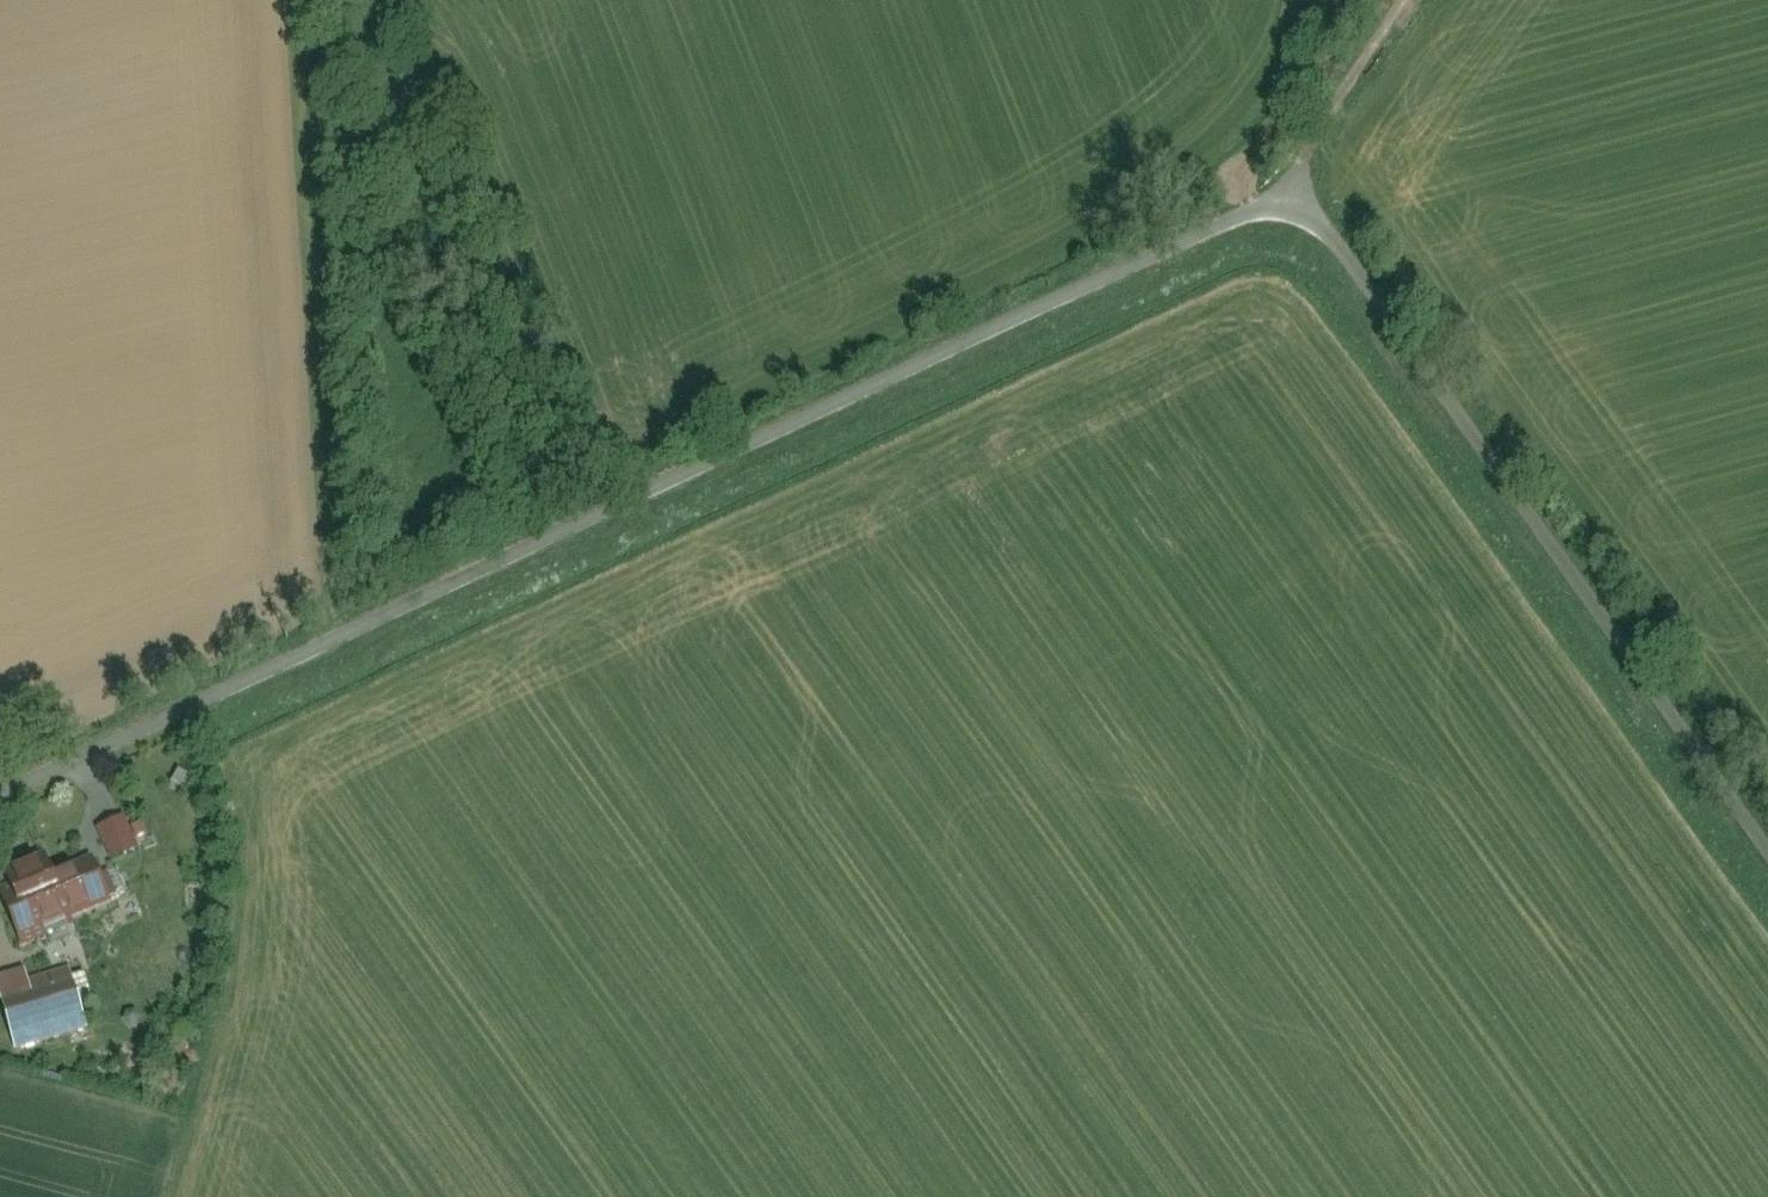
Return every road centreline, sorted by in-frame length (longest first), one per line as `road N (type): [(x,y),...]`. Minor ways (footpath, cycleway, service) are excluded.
road 1 (residential): [(0,806),(1287,205),(1323,225),(1382,302),(1767,854)]
road 2 (track): [(1323,225),(1301,183),(1419,0)]

